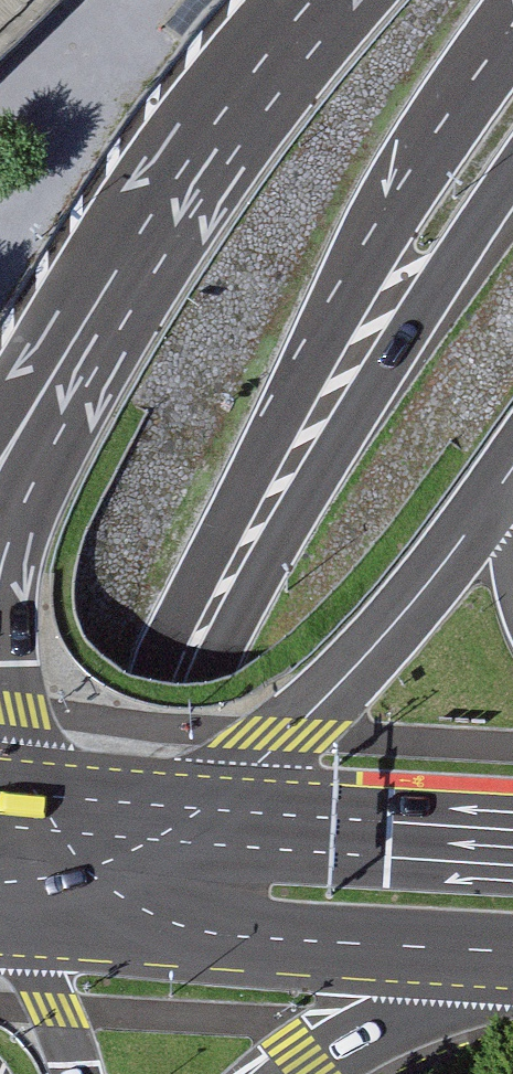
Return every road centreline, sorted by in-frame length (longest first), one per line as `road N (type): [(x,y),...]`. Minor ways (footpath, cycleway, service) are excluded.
road 1 (motorway): [(3,1073),(357,409),(512,181)]
road 2 (primary): [(340,305),(144,680),(0,1065)]
road 3 (motorway): [(178,828),(288,737),(433,581),(512,469)]
road 4 (motorway): [(125,252),(99,358),(23,504),(0,579)]
road 5 (motorway): [(512,26),(340,305)]
road 6 (motorway): [(312,0),(125,252)]
road 7 (primary): [(204,934),(512,951)]
road 8 (primary): [(384,838),(93,875)]
road 9 (primary): [(293,1073),(395,1015),(512,962)]
road 10 (primary): [(384,838),(178,828)]
road 11 (motorway): [(125,252),(39,333),(0,392)]
road 12 (primary): [(17,920),(204,934)]
road 13 (motorway): [(0,650),(4,710),(49,816)]
road 14 (primary): [(73,1073),(43,972),(17,920)]
road 15 (primary): [(178,828),(49,816)]
road 16 (primary): [(512,846),(384,838)]
road 17 (motorway): [(93,875),(149,914),(204,934)]

